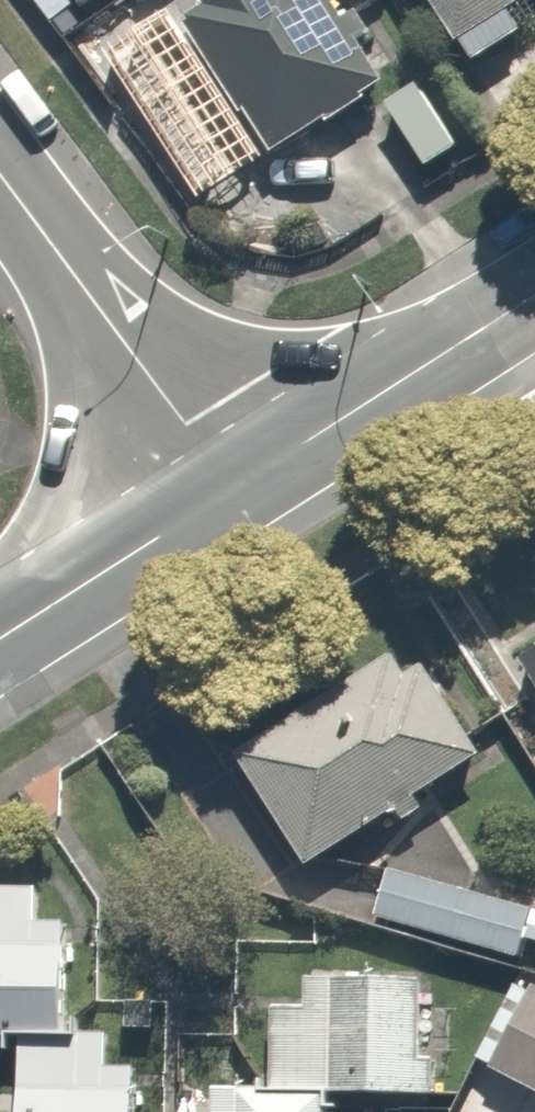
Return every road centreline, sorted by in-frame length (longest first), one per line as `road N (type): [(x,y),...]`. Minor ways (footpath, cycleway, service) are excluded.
road 1 (unclassified): [(225,493),(185,426),(0,177)]
road 2 (secondary): [(225,493),(534,297)]
road 3 (secondary): [(0,641),(225,493)]

